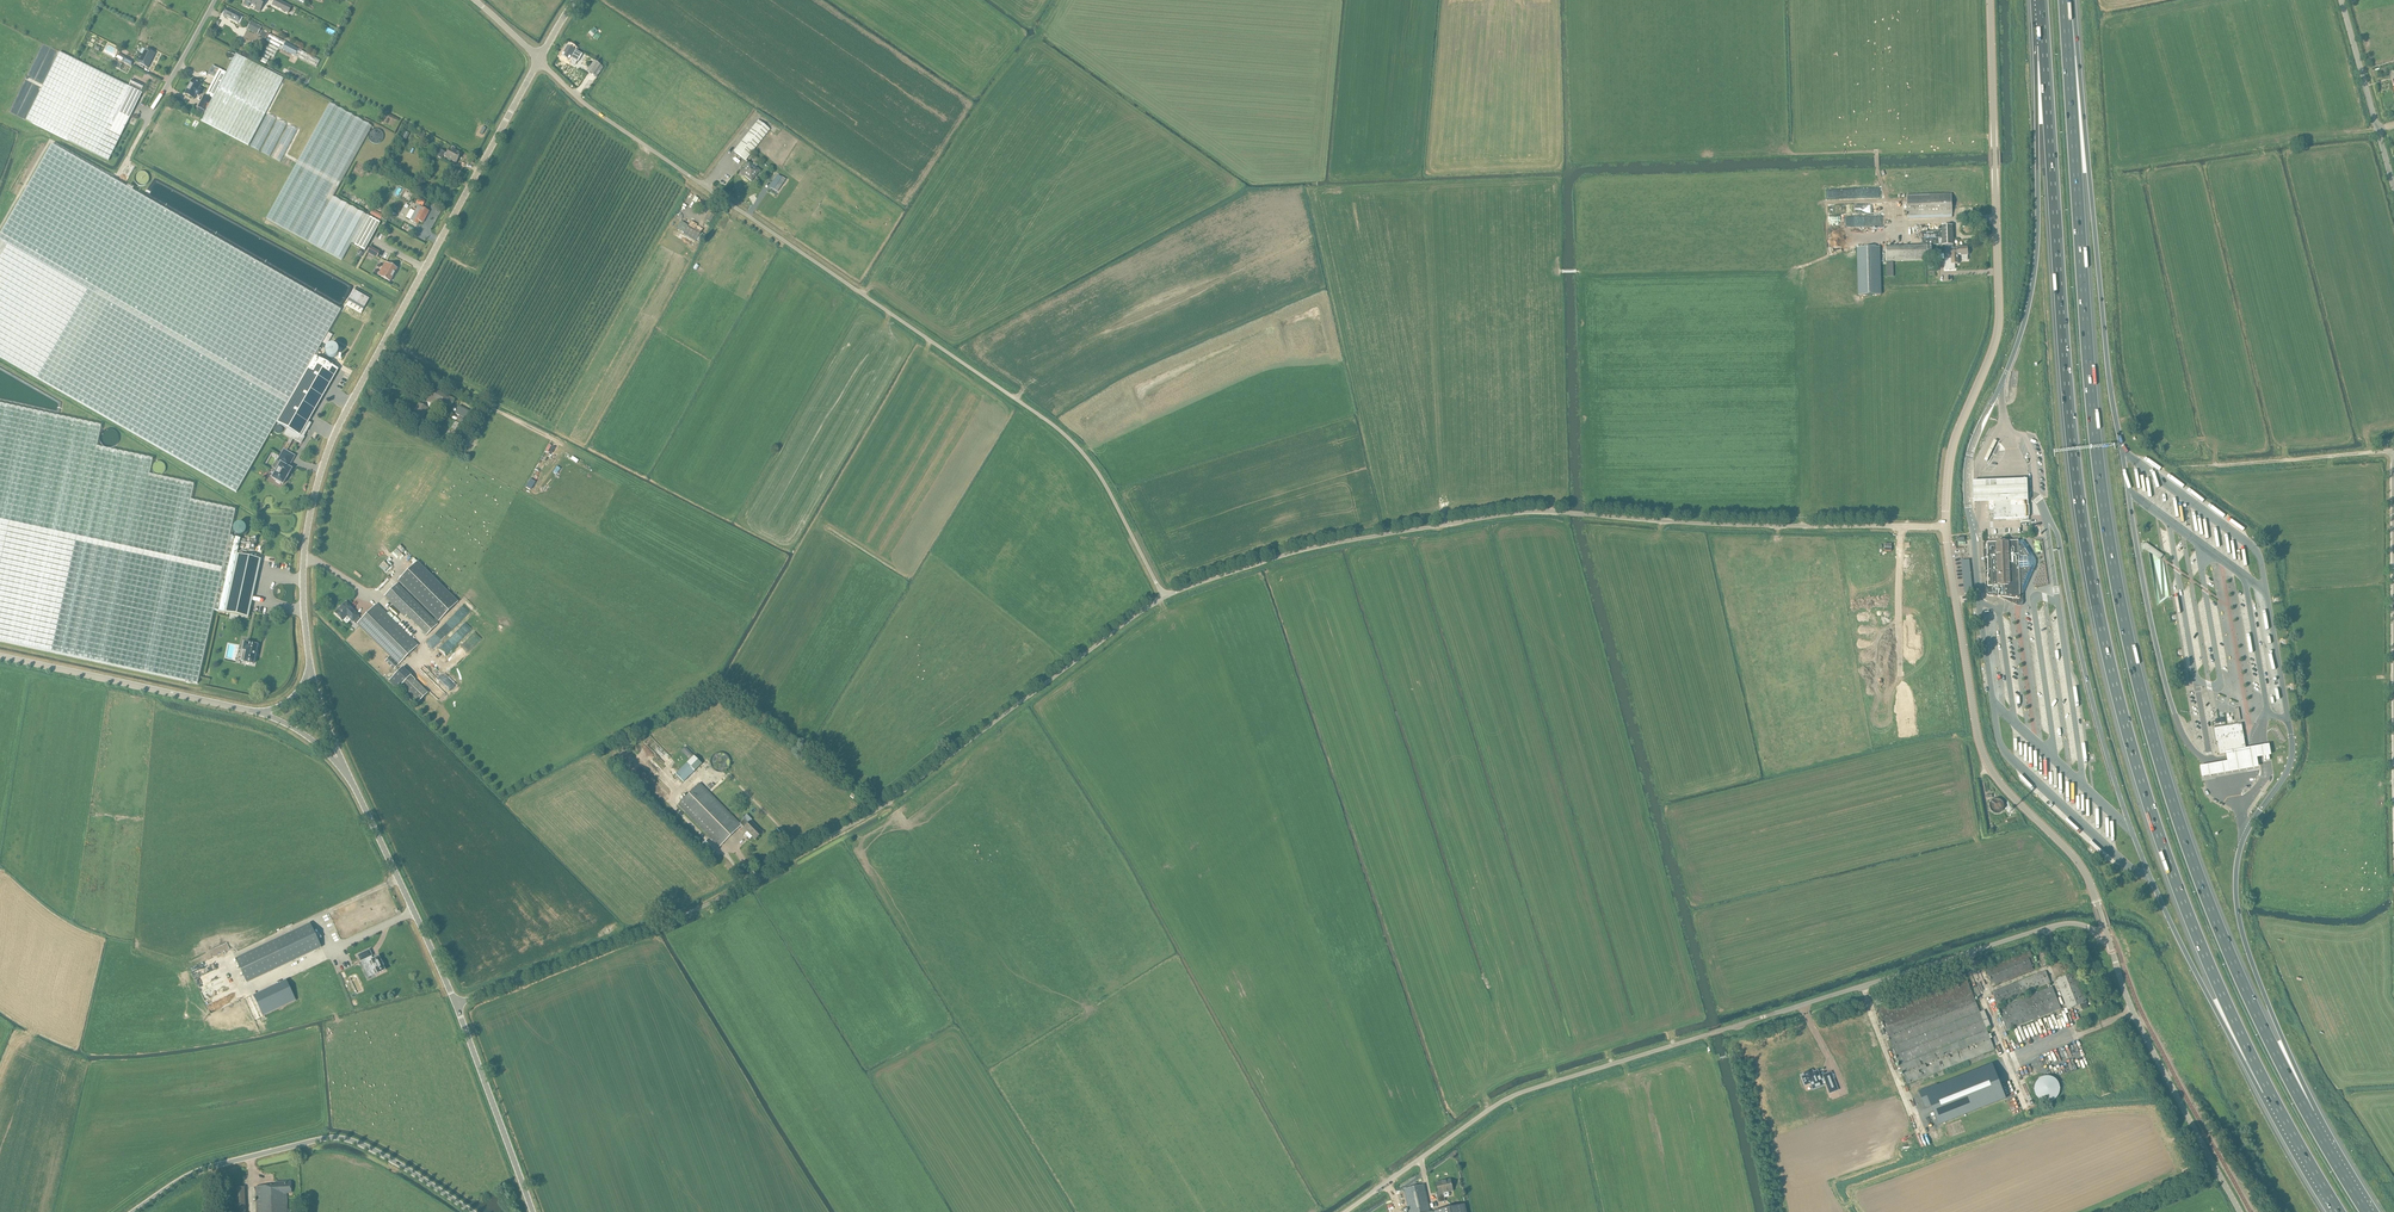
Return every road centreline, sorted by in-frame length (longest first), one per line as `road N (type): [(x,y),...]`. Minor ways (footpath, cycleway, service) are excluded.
road 1 (motorway): [(2307,1112),(2213,918),(2127,634),(2094,440),(2067,25)]
road 2 (motorway): [(2045,44),(2073,446),(2105,644),(2179,890),(2269,1090)]
road 3 (unclassified): [(1163,599),(1100,477),(1051,424),(588,105),(539,59)]
road 4 (unclassified): [(1344,1211),(1522,1092),(2047,928),(2103,930)]
road 5 (unclassified): [(456,1003),(739,889),(888,803),(1163,599)]
road 6 (unclassified): [(1163,599),(1329,545),(1530,512),(1755,526),(1943,527)]
road 7 (unclassified): [(310,665),(305,546),(334,435),(539,59)]
road 8 (tertiary): [(1943,527),(1951,444),(1997,323),(1987,0)]
road 9 (tertiary): [(2103,930),(2074,858),(1981,756),(1943,527)]
road 10 (motorway): [(2122,452),(2067,25)]
road 11 (unclassified): [(135,1211),(214,1166),(329,1138),(380,1154),(472,1211)]
road 12 (motorway): [(2045,44),(2034,282),(2002,383)]
road 13 (tertiary): [(2240,1211),(2136,1018),(2103,930)]
road 14 (motorway): [(2307,1112),(2239,920),(2244,837)]
road 15 (unclassified): [(259,712),(0,656)]
road 16 (unclassified): [(456,1003),(344,767)]
road 17 (motorway): [(2153,885),(2241,1056),(2269,1090)]
road 18 (unclassified): [(533,1211),(456,1003)]
road 19 (unclassified): [(2393,451),(2186,468)]
road 20 (residential): [(124,166),(216,0)]
road 21 (unclassified): [(2393,180),(2344,0)]
road 22 (motorway): [(2269,1090),(2339,1211)]

